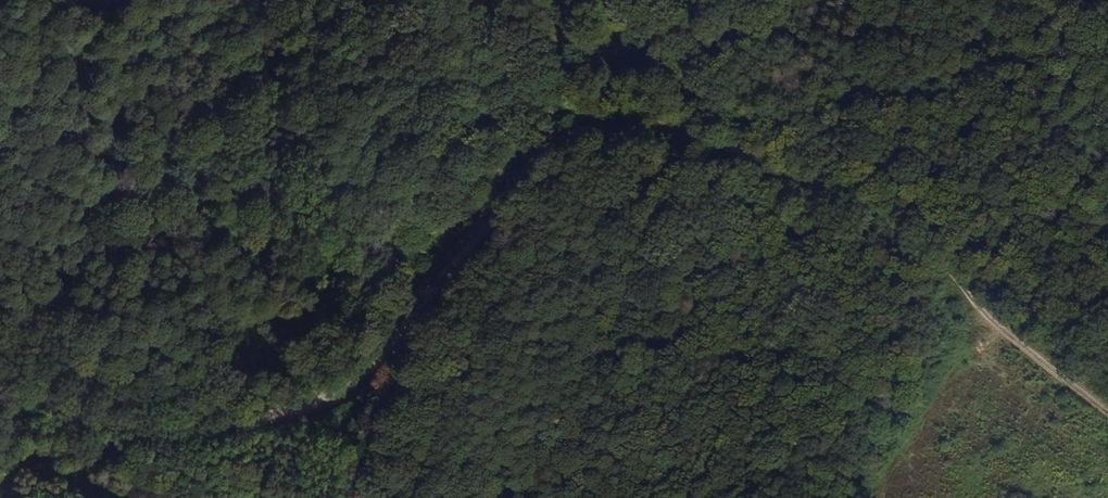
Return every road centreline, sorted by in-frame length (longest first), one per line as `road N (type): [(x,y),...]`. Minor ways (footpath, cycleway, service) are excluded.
road 1 (unclassified): [(568,0),(544,150),(364,373),(328,398),(255,418),(0,457)]
road 2 (track): [(1107,414),(878,220),(638,122),(547,142)]
road 3 (track): [(351,497),(415,307)]

